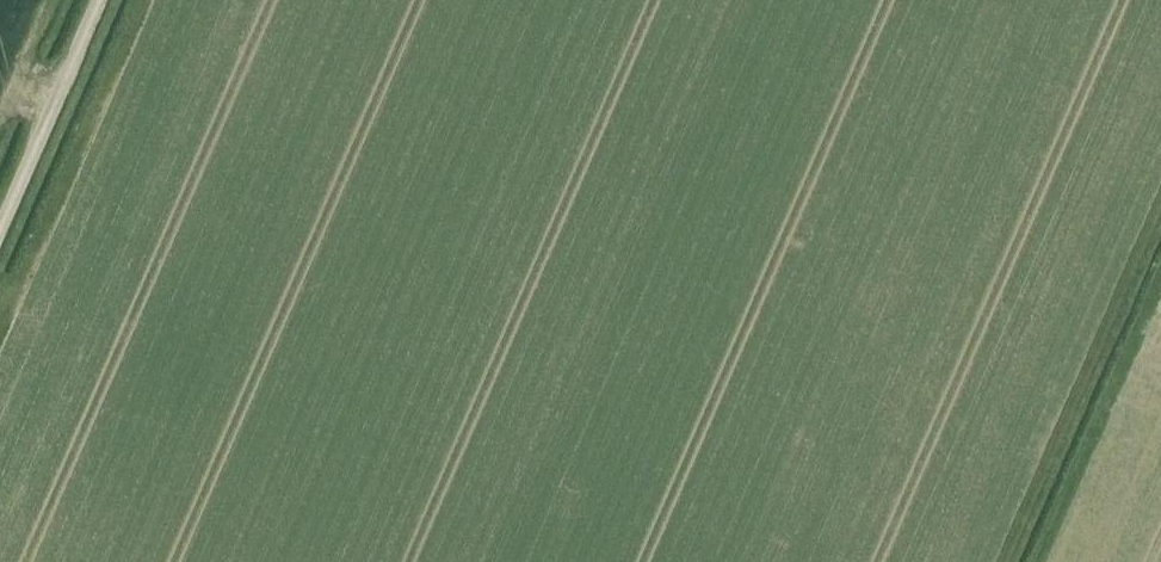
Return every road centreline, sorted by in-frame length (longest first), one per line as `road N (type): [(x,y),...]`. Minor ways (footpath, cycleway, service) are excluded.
road 1 (unclassified): [(0,268),(117,0)]

